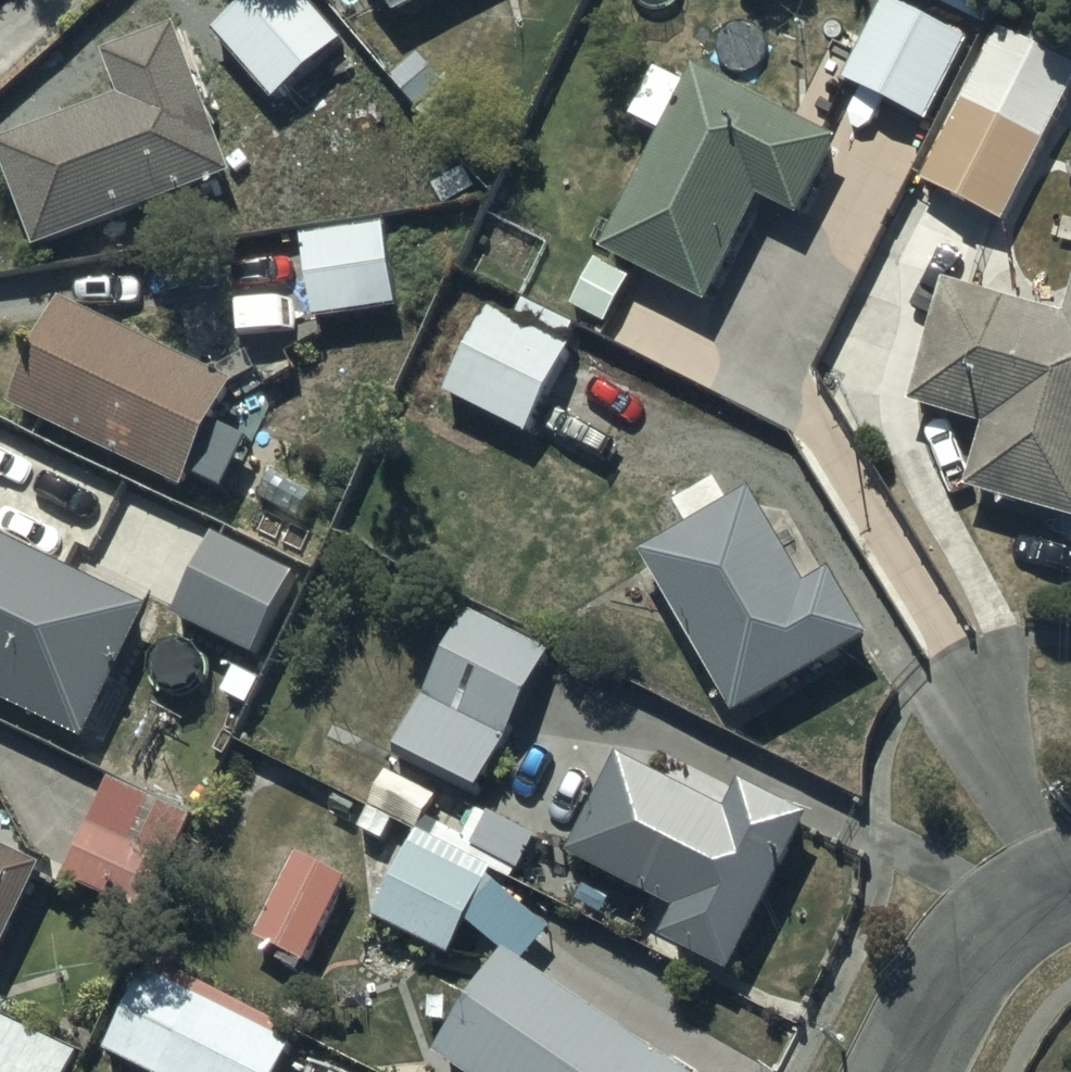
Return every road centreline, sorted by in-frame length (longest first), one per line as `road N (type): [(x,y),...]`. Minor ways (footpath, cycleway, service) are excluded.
road 1 (residential): [(907,1071),(974,949),(1008,915),(1070,881)]

